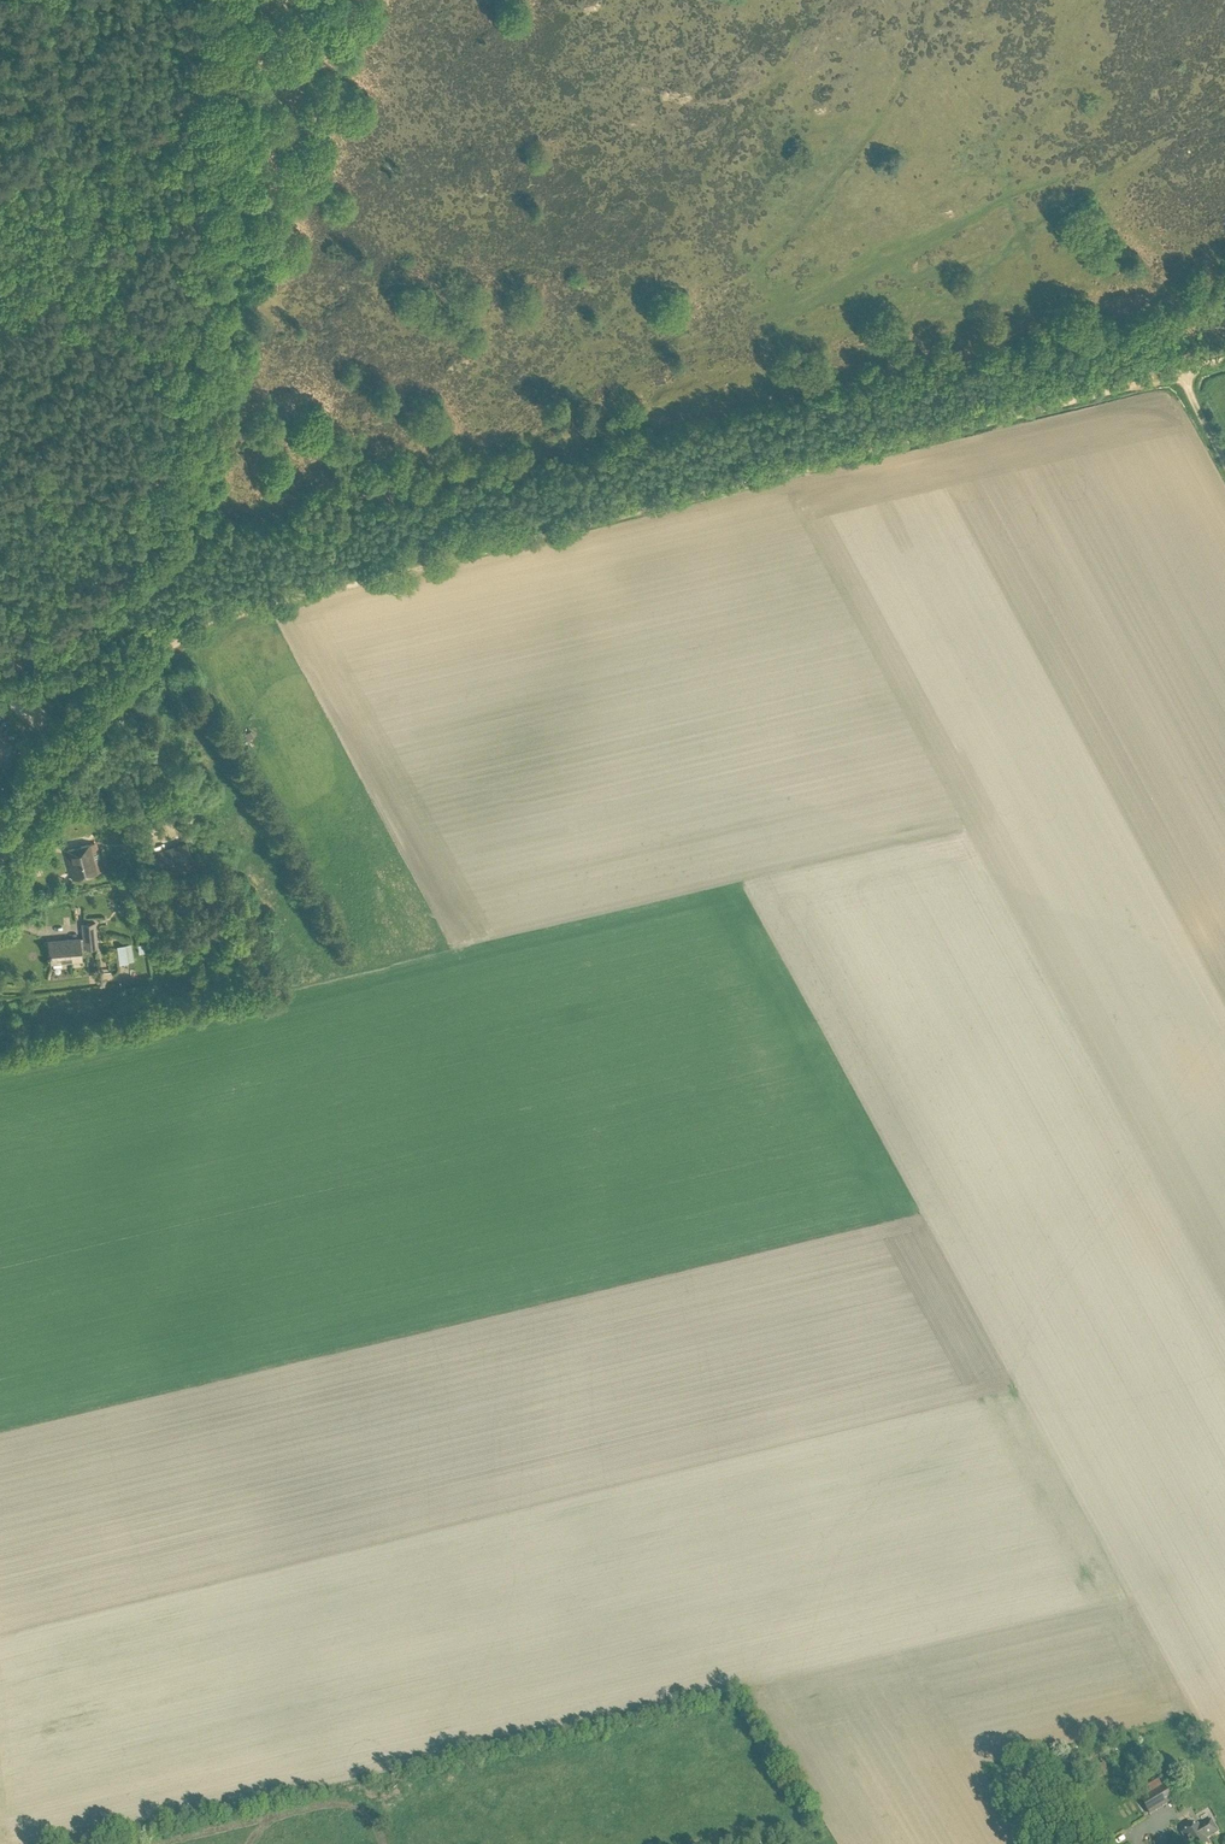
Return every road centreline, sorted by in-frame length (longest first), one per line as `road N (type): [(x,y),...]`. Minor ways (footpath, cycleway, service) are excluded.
road 1 (track): [(173,644),(260,606),(1179,370)]
road 2 (track): [(9,831),(83,732),(173,644)]

